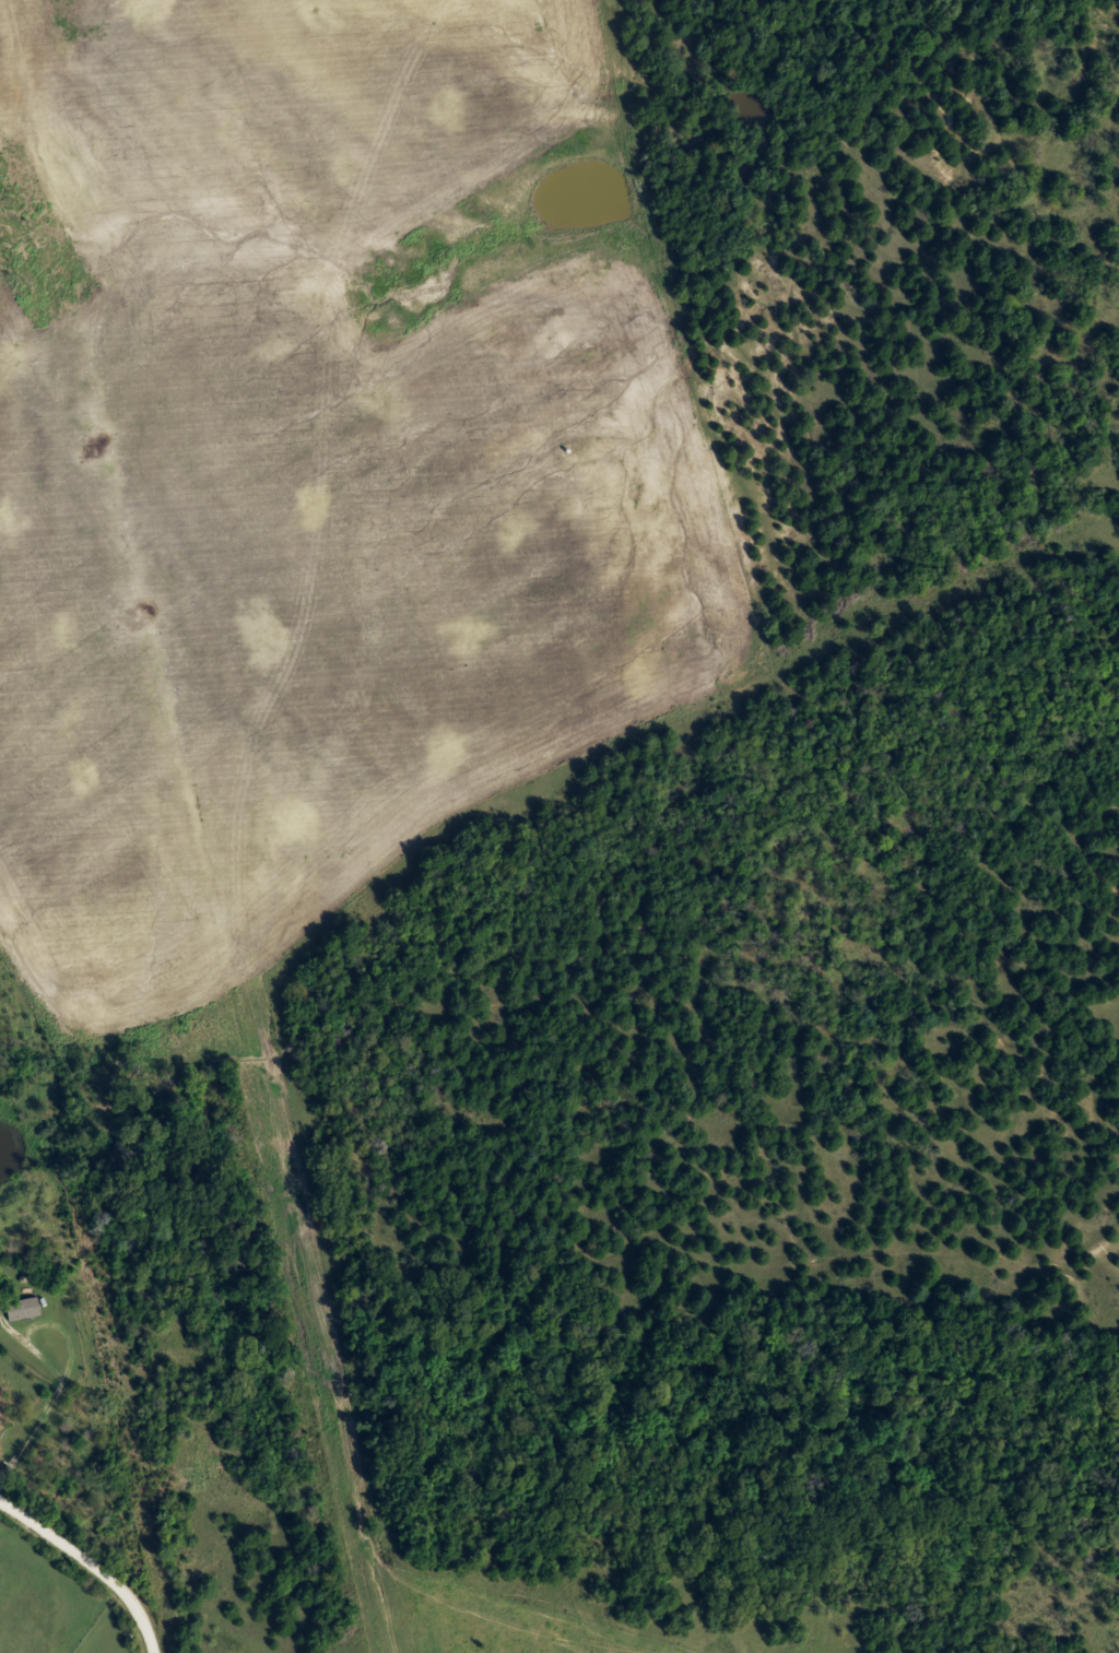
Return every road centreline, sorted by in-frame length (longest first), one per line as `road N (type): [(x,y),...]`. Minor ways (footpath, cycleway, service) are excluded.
road 1 (residential): [(154,1652),(128,1596),(0,1498)]

